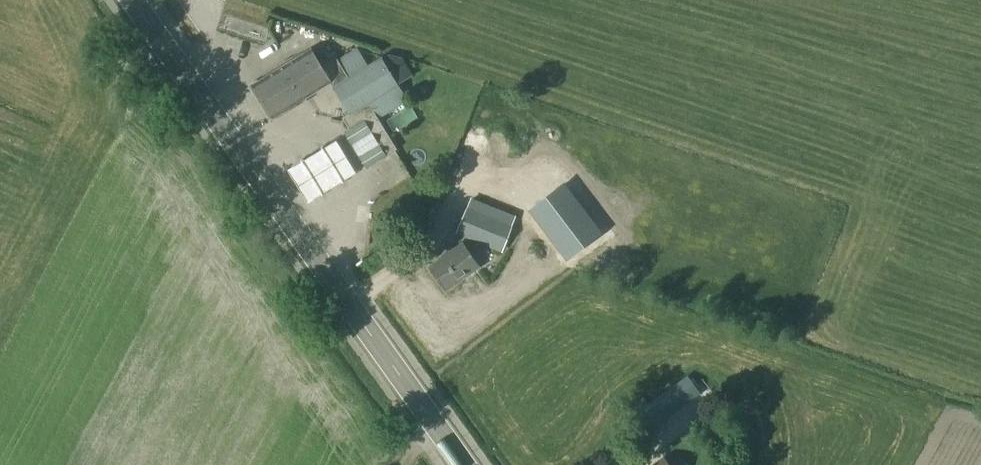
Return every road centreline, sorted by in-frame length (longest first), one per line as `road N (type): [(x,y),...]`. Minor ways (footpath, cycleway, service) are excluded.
road 1 (secondary): [(466,464),(137,0)]

